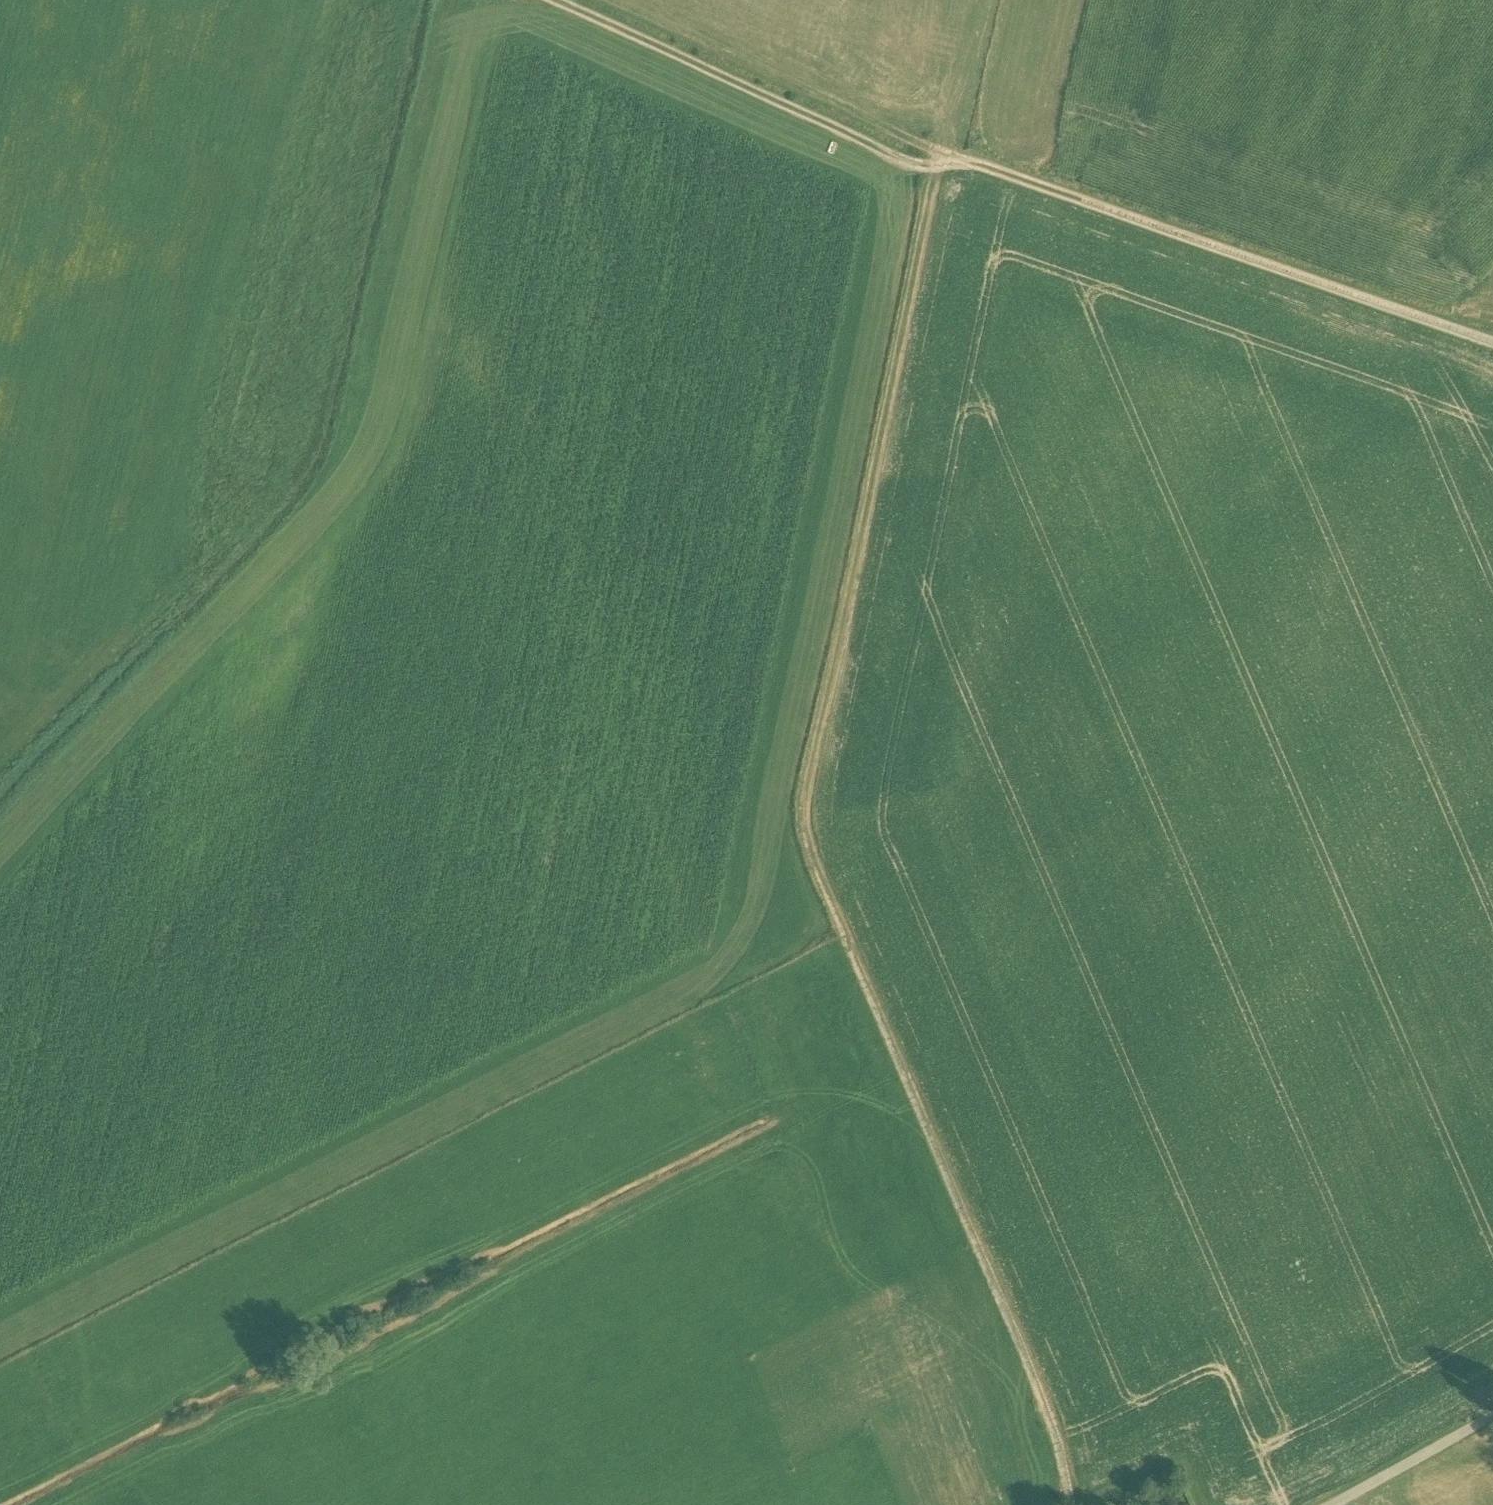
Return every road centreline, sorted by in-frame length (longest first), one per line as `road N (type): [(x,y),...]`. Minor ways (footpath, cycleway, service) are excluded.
road 1 (track): [(1492,340),(959,157),(931,169),(905,167),(565,0)]
road 2 (unclassified): [(1334,1504),(1492,1420)]

